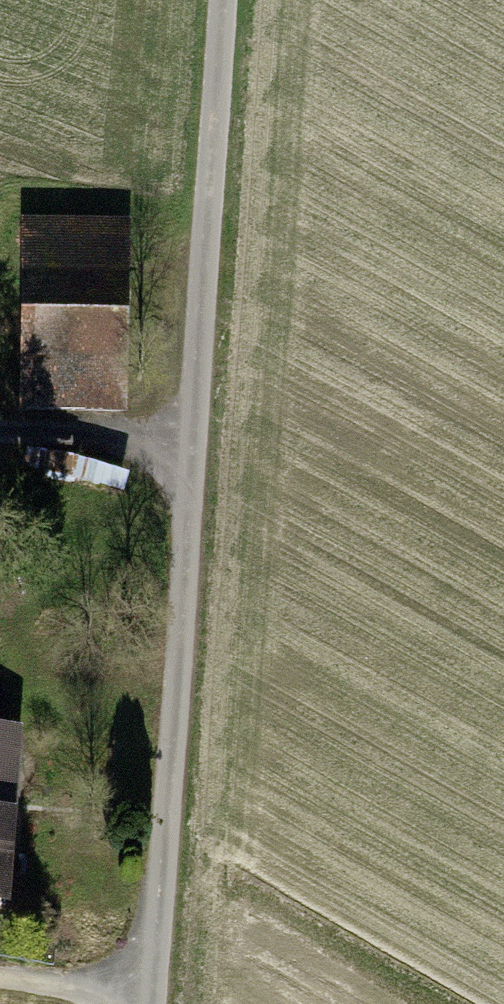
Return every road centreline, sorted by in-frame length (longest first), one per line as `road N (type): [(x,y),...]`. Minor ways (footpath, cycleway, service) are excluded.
road 1 (track): [(154,1003),(227,0)]
road 2 (track): [(195,456),(0,440)]
road 3 (track): [(0,983),(154,1003)]

